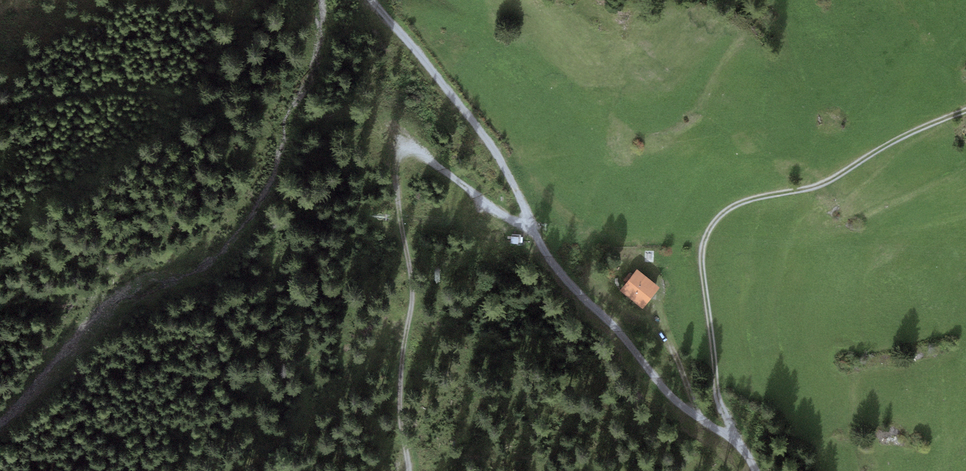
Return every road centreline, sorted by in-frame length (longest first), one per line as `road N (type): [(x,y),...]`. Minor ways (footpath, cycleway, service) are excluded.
road 1 (track): [(742,449),(718,406),(700,260),(714,219),(735,205),(828,183),(925,126),(965,112)]
road 2 (track): [(406,470),(414,322),(397,163),(416,153),(532,232)]
road 3 (track): [(532,232),(656,378),(742,449),(754,470)]
road 4 (track): [(371,0),(497,152),(532,232)]

